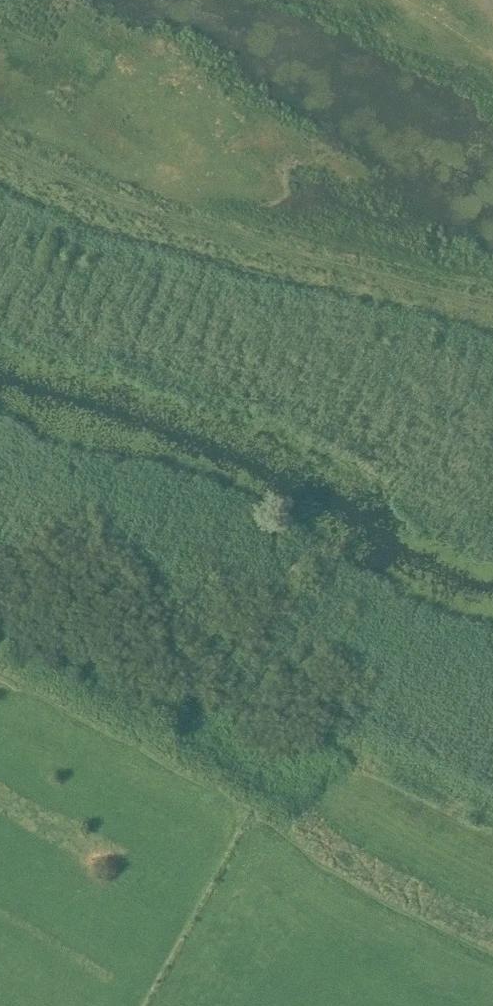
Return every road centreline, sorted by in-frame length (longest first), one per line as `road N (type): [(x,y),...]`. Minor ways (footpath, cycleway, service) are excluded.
road 1 (track): [(492,302),(191,228),(0,146)]

